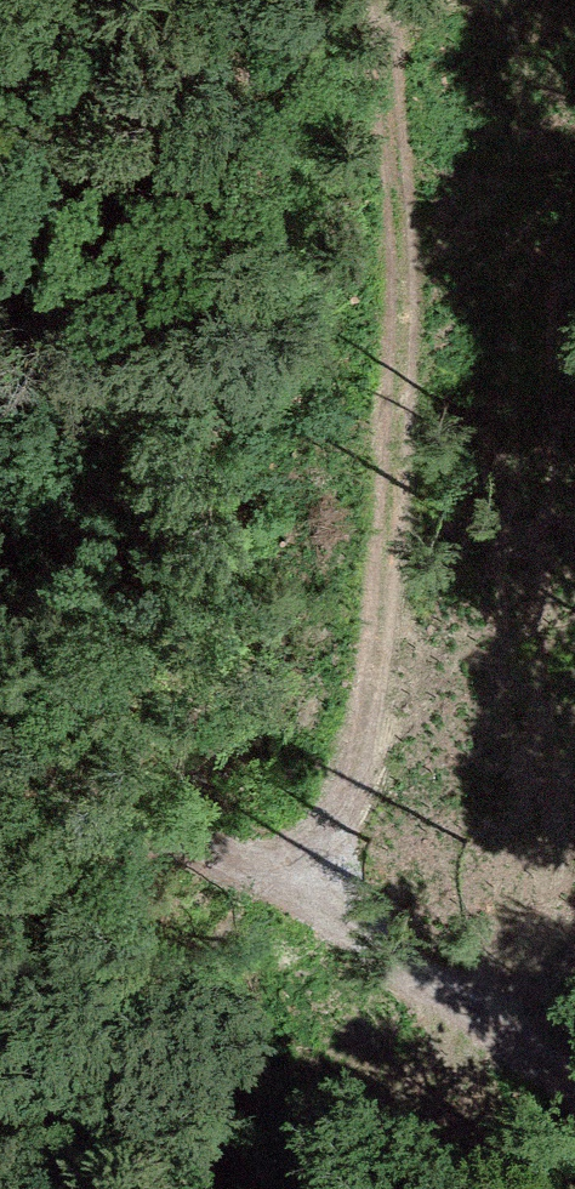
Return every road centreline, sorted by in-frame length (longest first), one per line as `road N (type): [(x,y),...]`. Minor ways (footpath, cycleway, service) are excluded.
road 1 (track): [(341,918),(433,0)]
road 2 (track): [(574,1065),(341,918),(0,758)]

